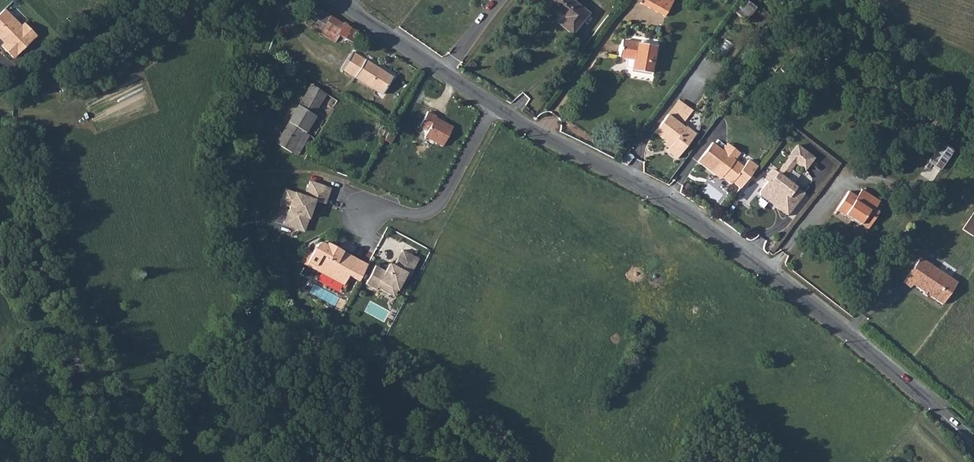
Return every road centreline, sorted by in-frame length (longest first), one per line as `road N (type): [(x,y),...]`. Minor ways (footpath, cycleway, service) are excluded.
road 1 (unclassified): [(931,405),(711,230),(495,107)]
road 2 (residential): [(495,107),(436,211),(415,217),(381,206),(360,216)]
road 3 (unclassified): [(495,107),(335,0)]

